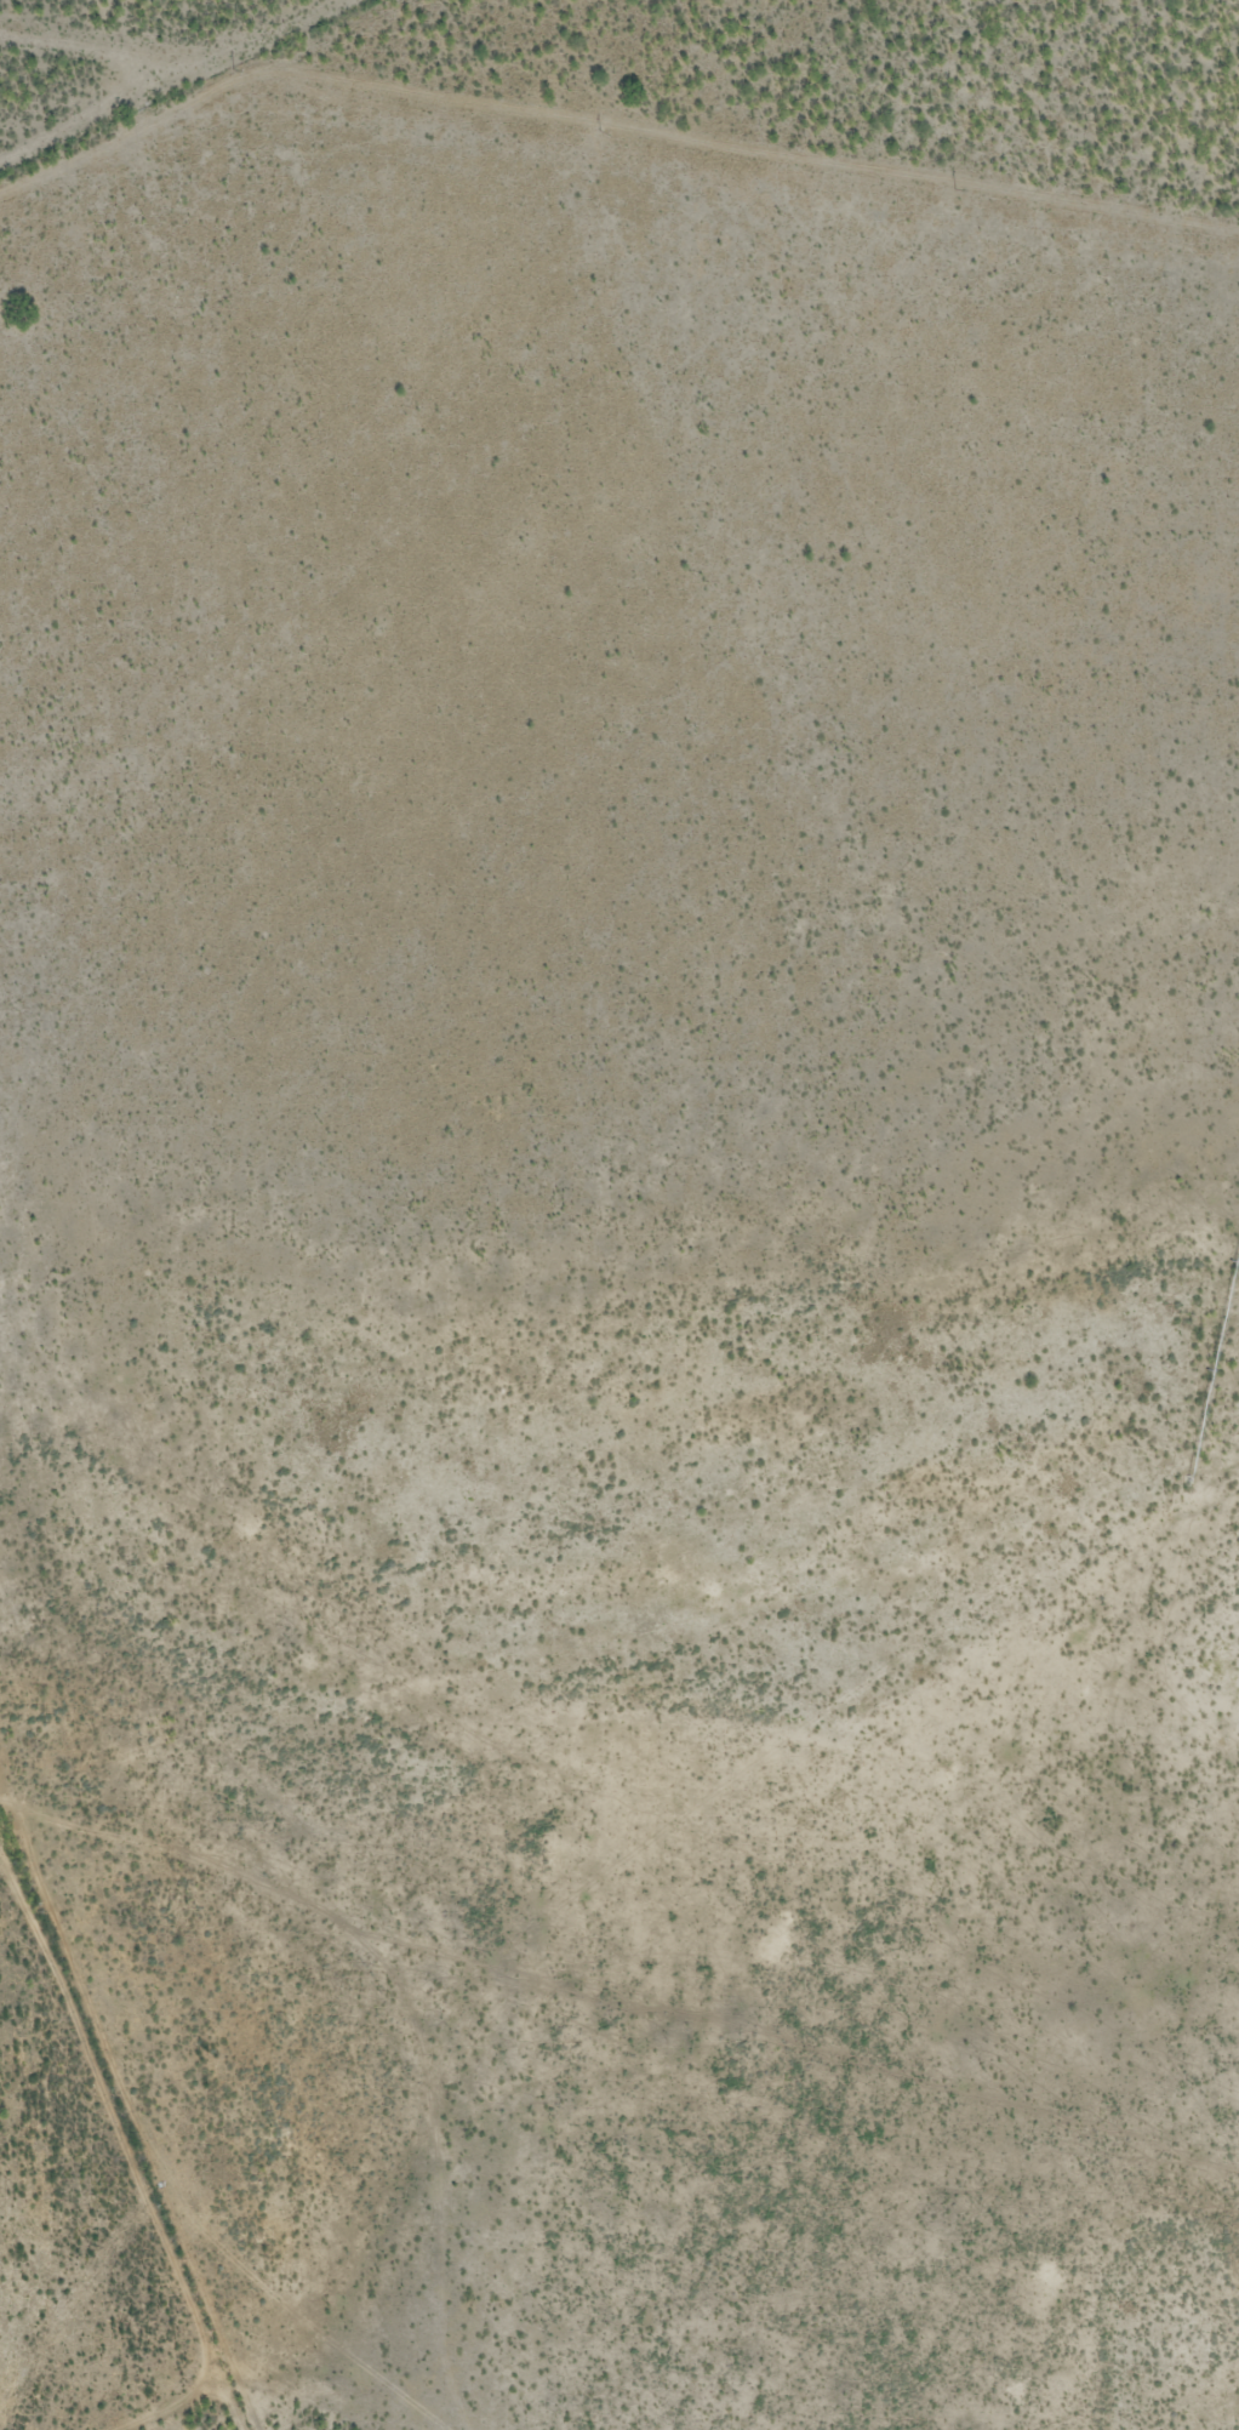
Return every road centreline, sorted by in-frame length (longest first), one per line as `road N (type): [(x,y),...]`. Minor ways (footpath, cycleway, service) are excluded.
road 1 (residential): [(1238,1676),(1183,1656),(851,1728),(744,1734),(627,1759),(566,1804),(510,1878),(451,2027),(350,2200),(302,2252),(253,2350),(225,2380),(123,2429)]

